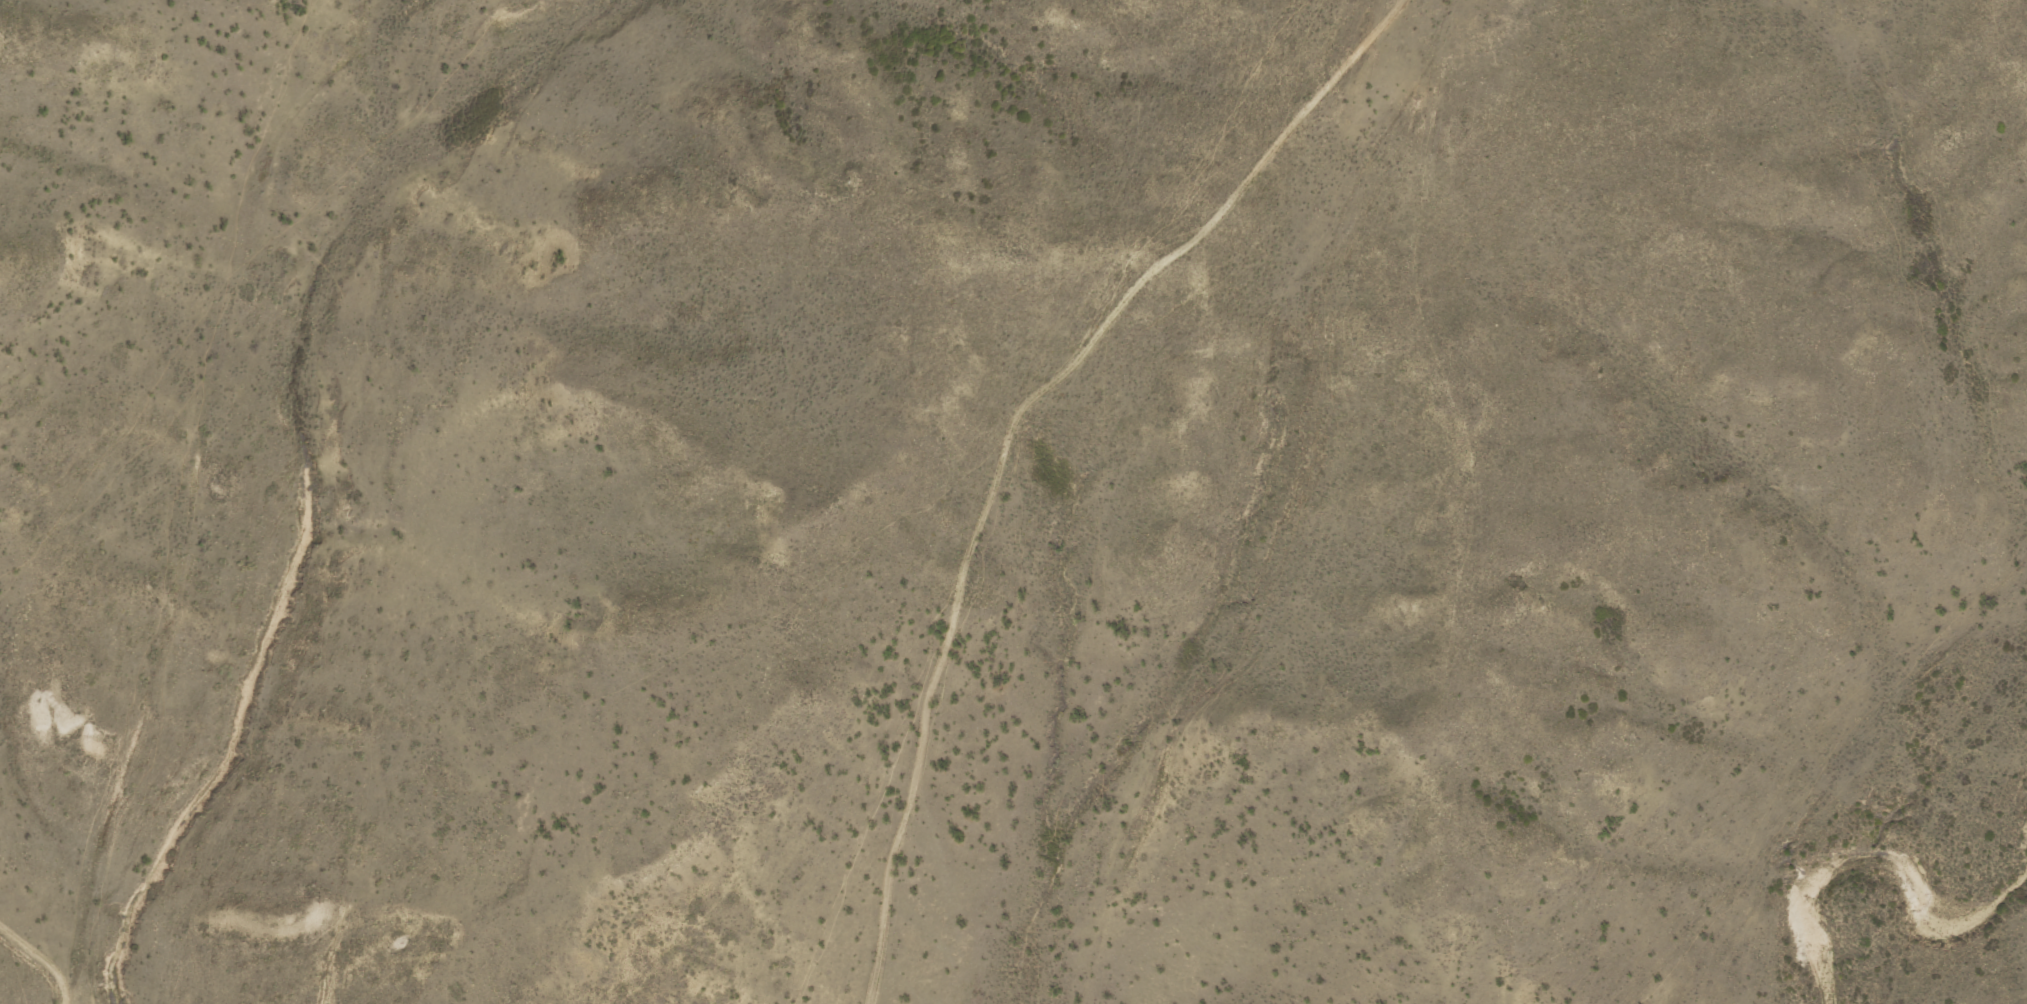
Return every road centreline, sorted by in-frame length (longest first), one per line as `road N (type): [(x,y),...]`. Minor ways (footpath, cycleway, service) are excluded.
road 1 (track): [(27,1003),(134,789),(181,401),(296,129),(369,0)]

